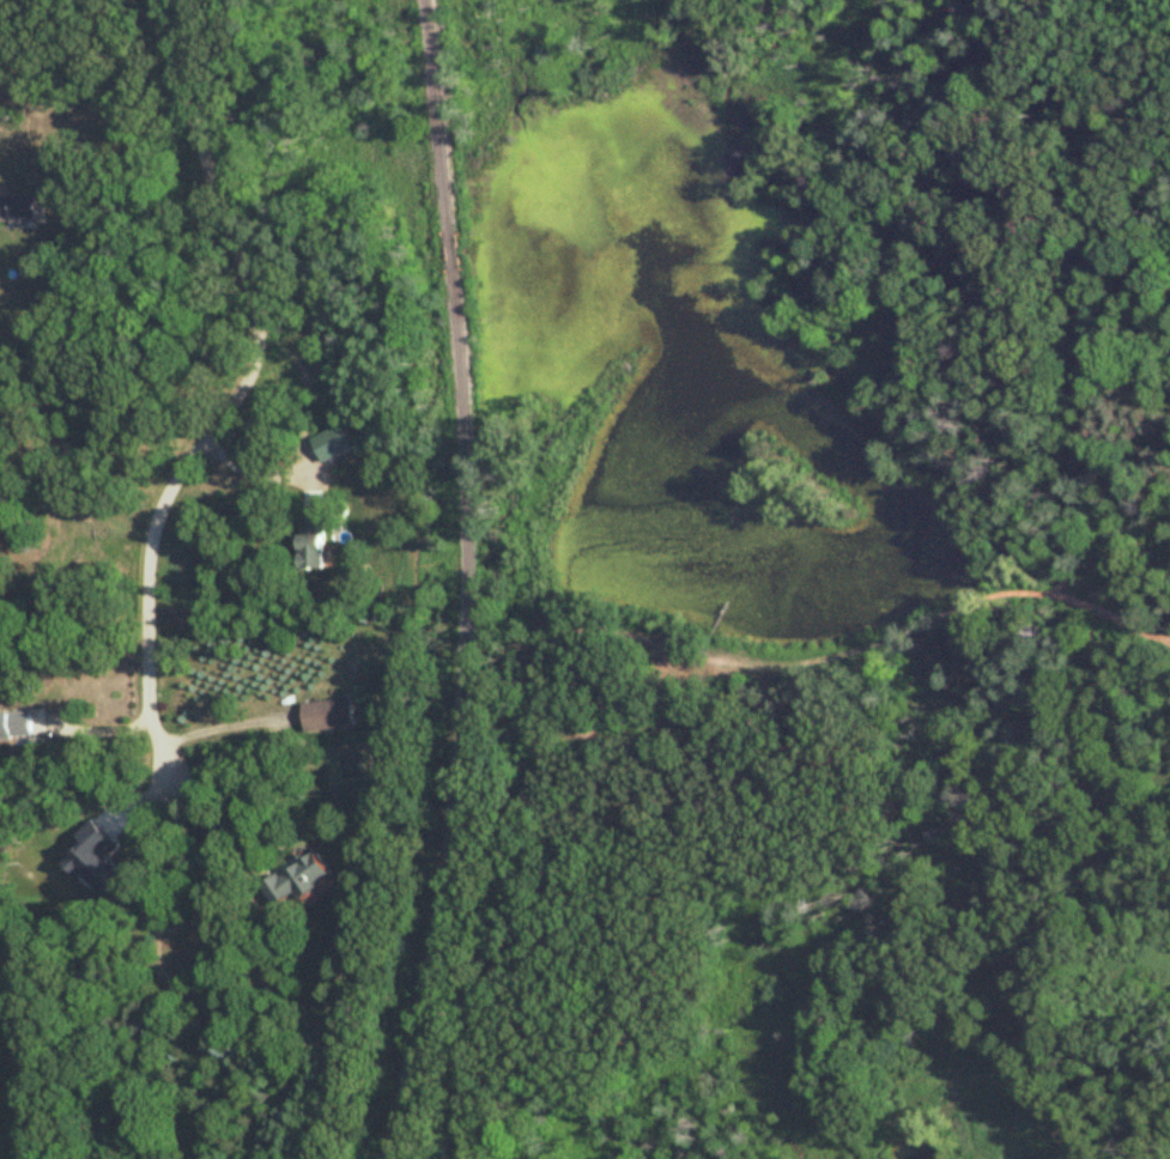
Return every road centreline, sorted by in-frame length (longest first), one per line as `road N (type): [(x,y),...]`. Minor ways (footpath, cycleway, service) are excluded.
road 1 (residential): [(156,0),(250,280),(253,351),(150,524),(146,670),(166,783)]

